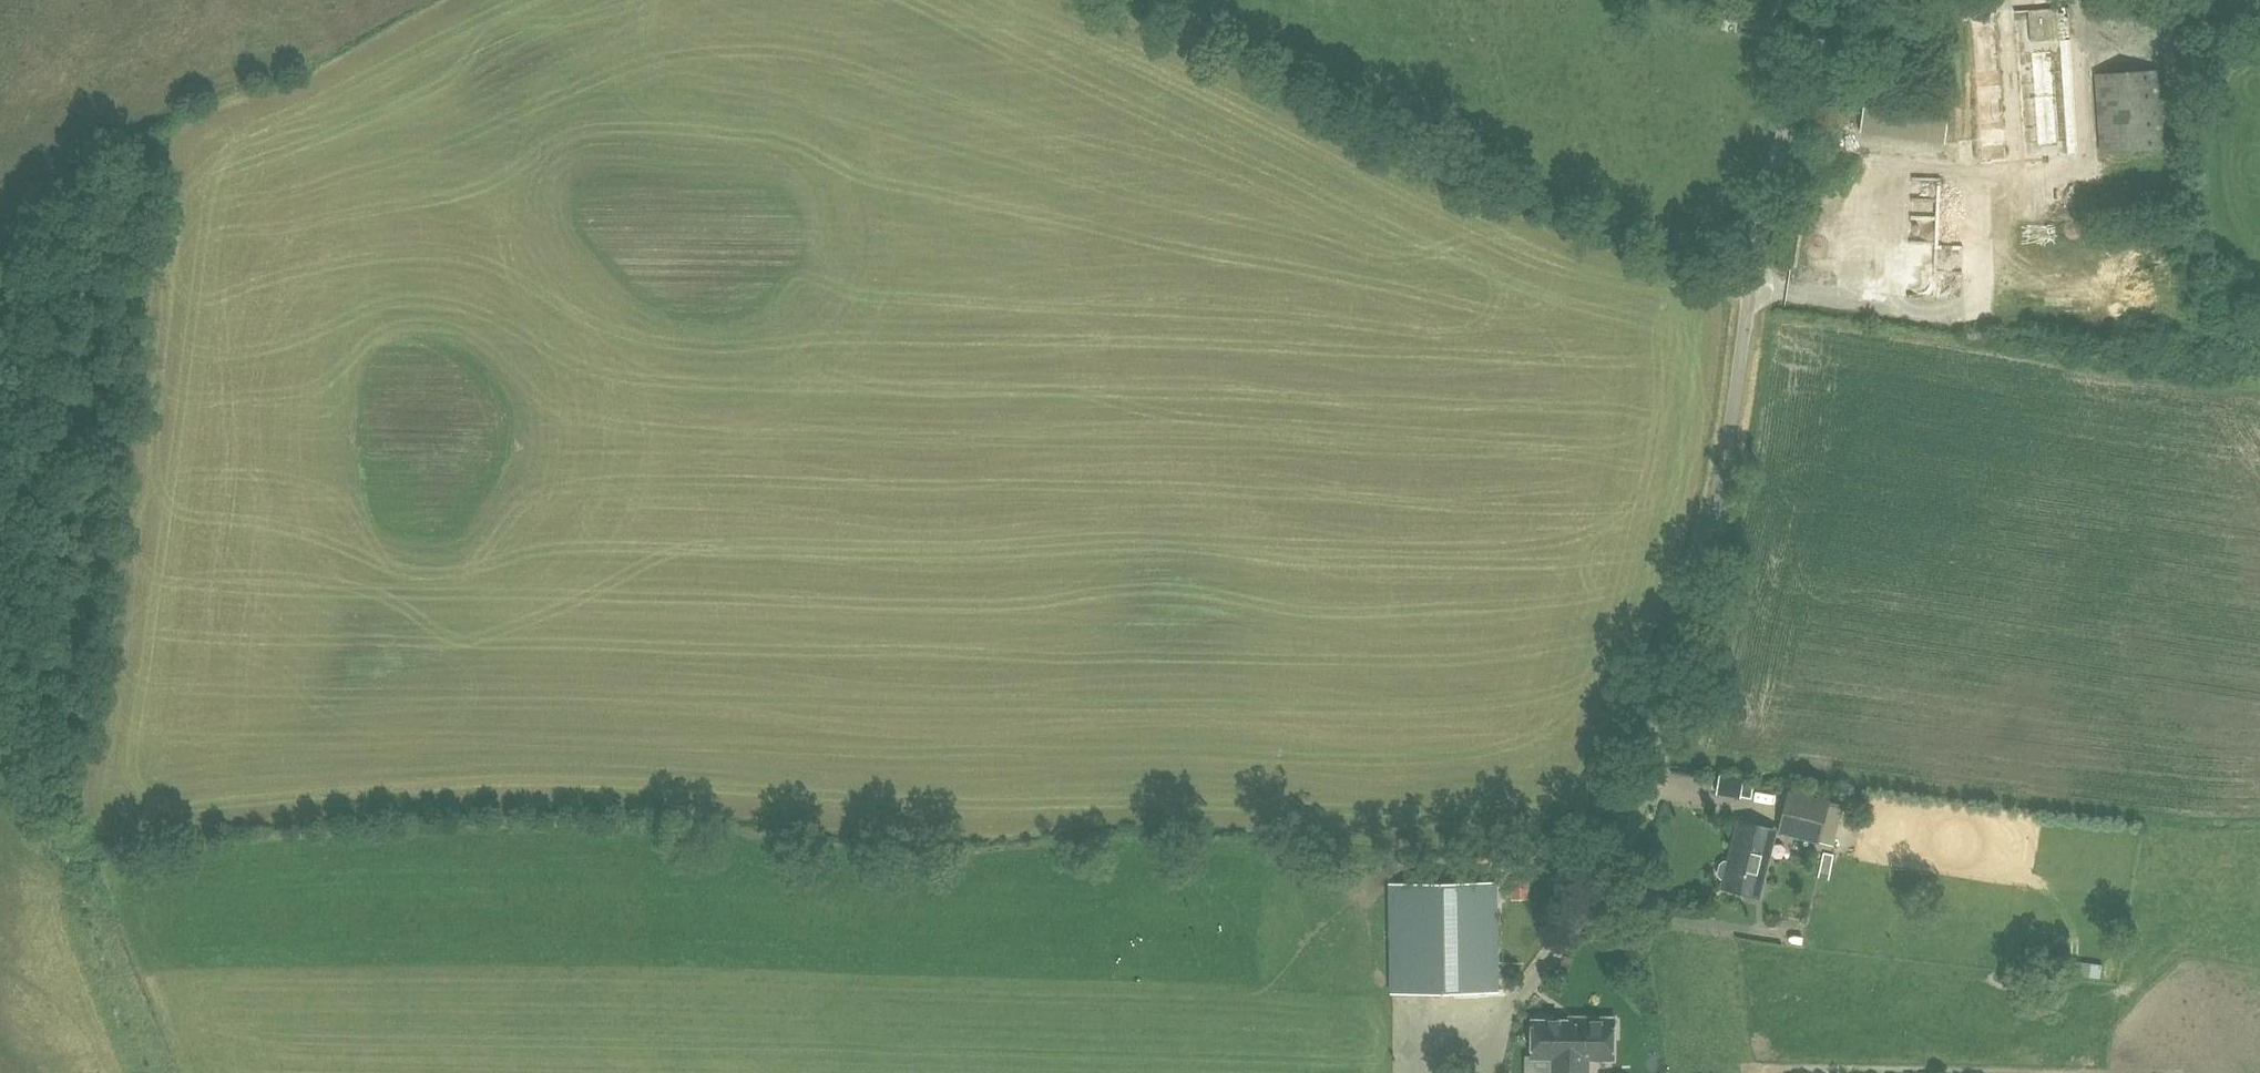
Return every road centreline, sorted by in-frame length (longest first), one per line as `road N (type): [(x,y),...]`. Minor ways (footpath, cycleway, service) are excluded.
road 1 (track): [(1441,1072),(1445,1055),(1512,1003),(1617,880),(1651,807)]

